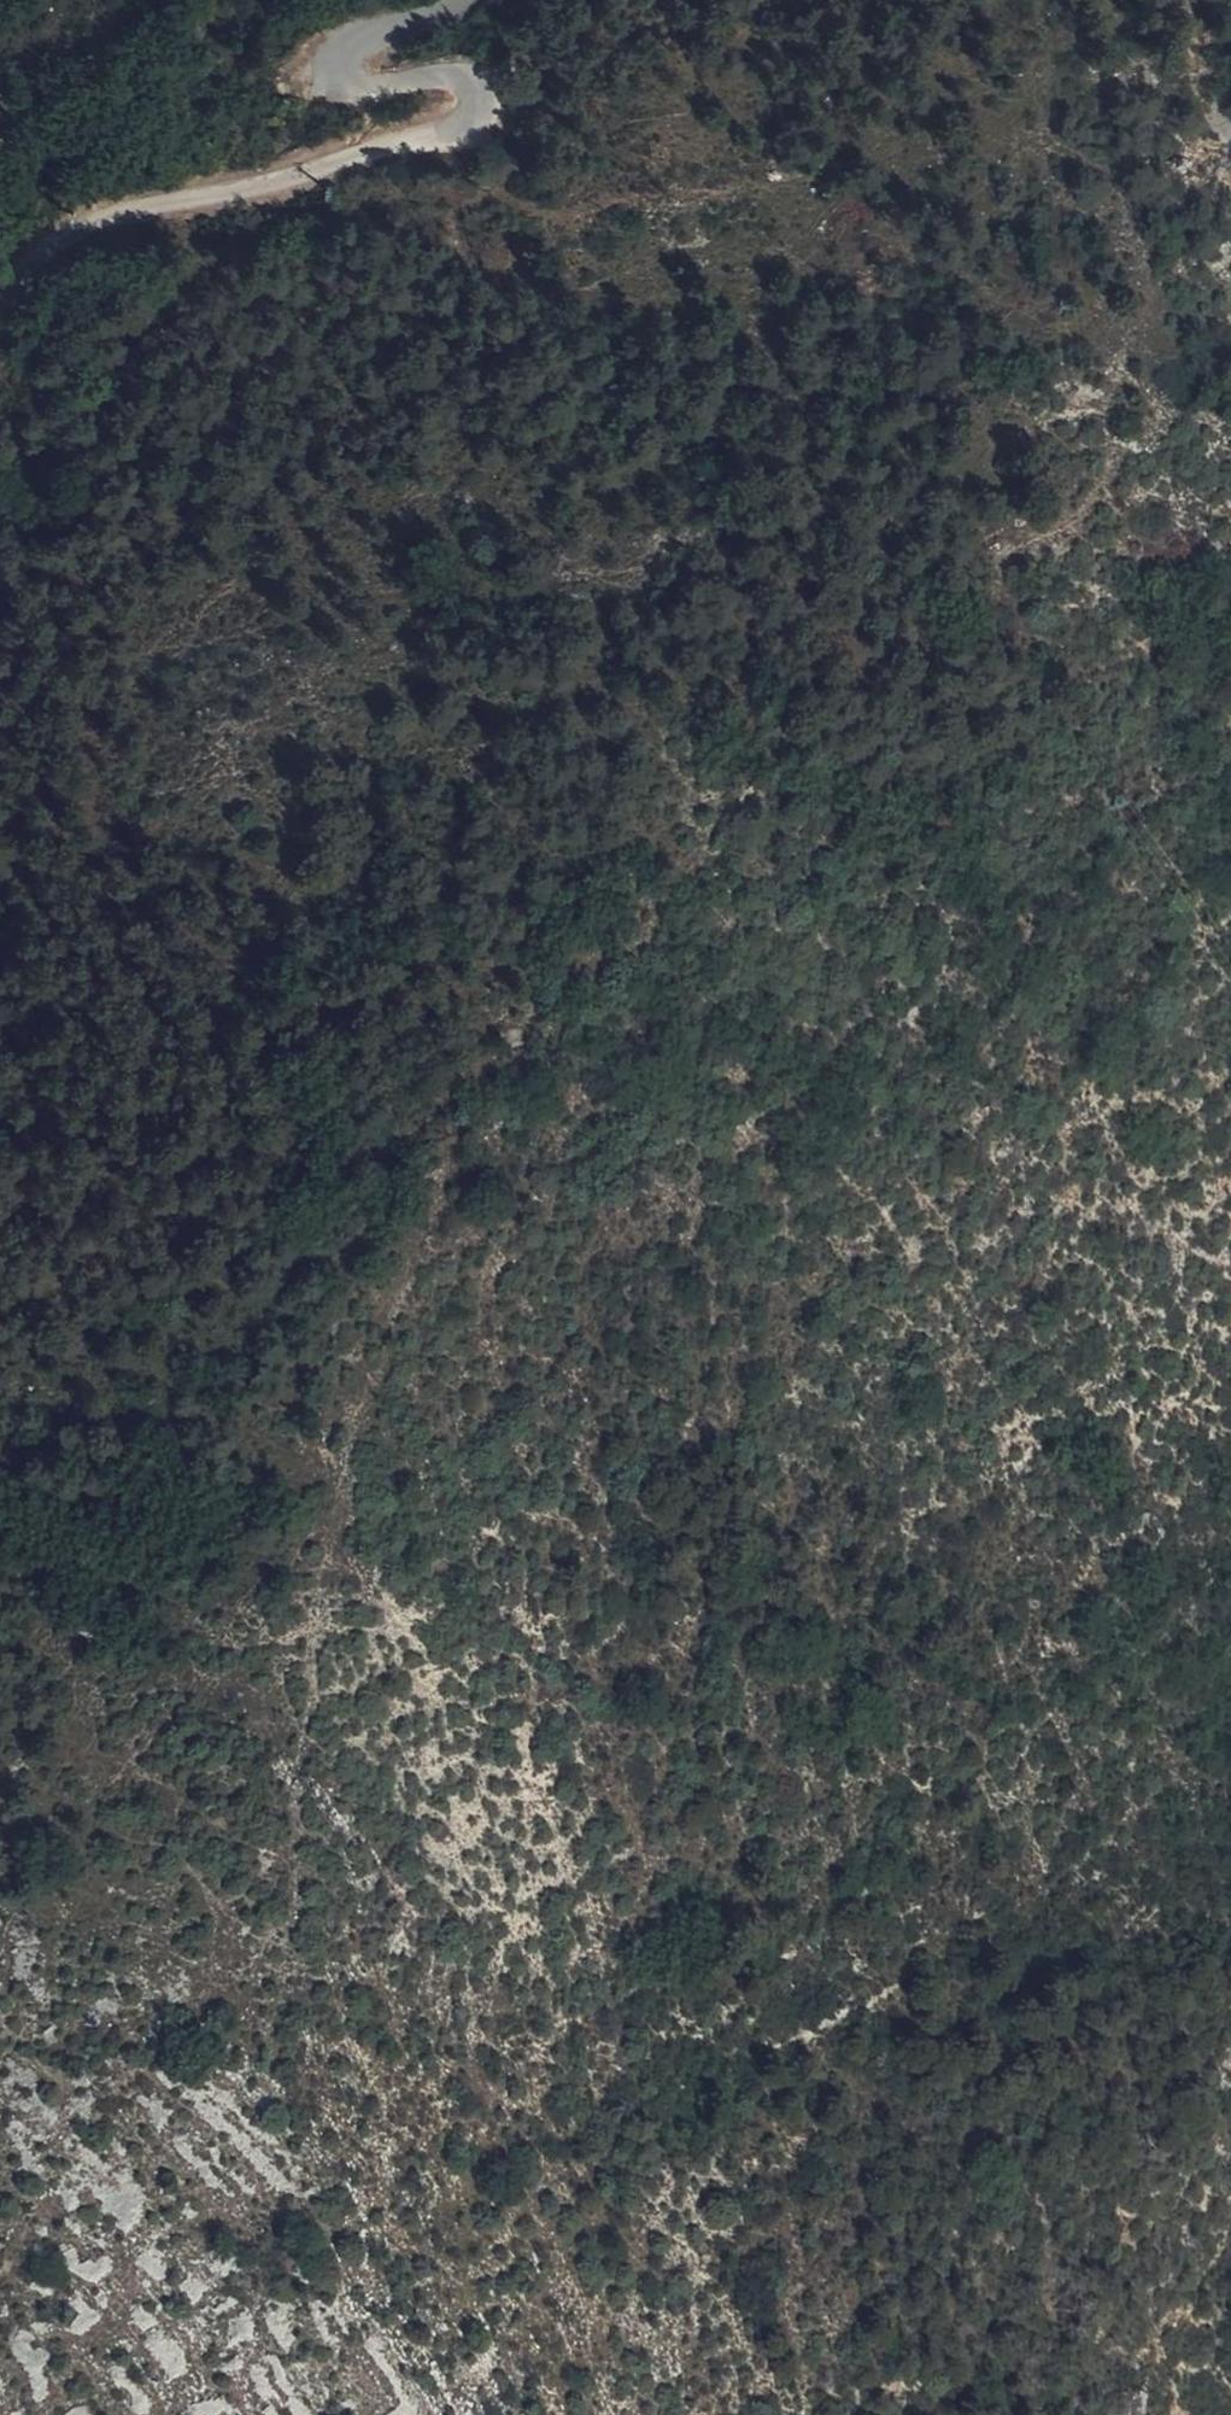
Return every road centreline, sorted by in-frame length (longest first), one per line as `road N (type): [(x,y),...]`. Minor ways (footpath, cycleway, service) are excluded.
road 1 (track): [(474,0),(432,25),(350,45),(340,66),(352,90),(458,77),(484,91),(488,114),(463,132),(101,220),(42,256),(0,296)]

